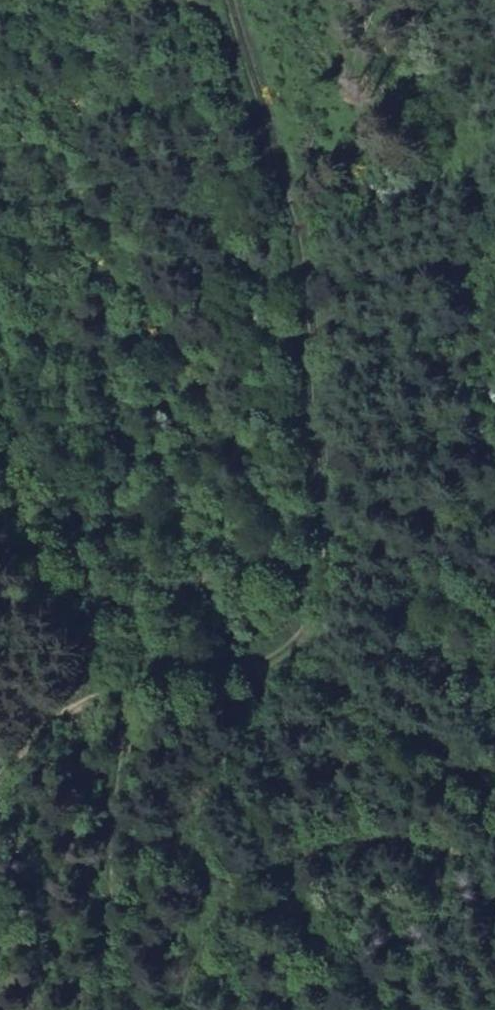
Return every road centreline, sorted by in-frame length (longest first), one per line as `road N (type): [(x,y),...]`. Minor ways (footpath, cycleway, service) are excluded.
road 1 (track): [(299,239),(329,533),(322,597),(302,630),(269,655),(128,689),(46,729),(0,772)]
road 2 (track): [(322,597),(290,564),(116,234),(0,109)]
road 3 (track): [(299,239),(249,96),(228,0)]
road 4 (track): [(271,880),(357,844),(494,854)]

